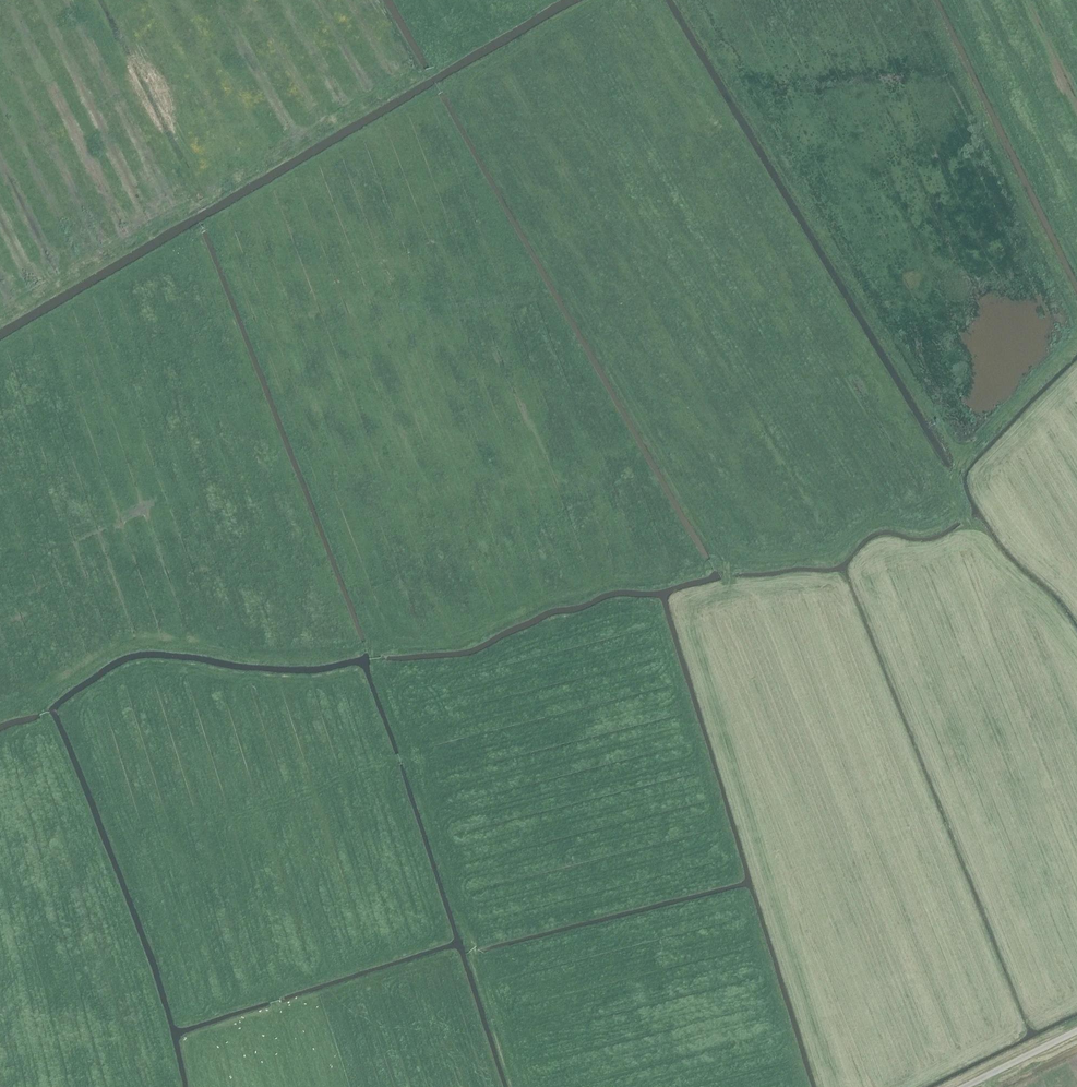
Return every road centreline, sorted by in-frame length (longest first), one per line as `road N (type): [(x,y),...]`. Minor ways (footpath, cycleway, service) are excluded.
road 1 (unclassified): [(969,1086),(1076,1032)]

